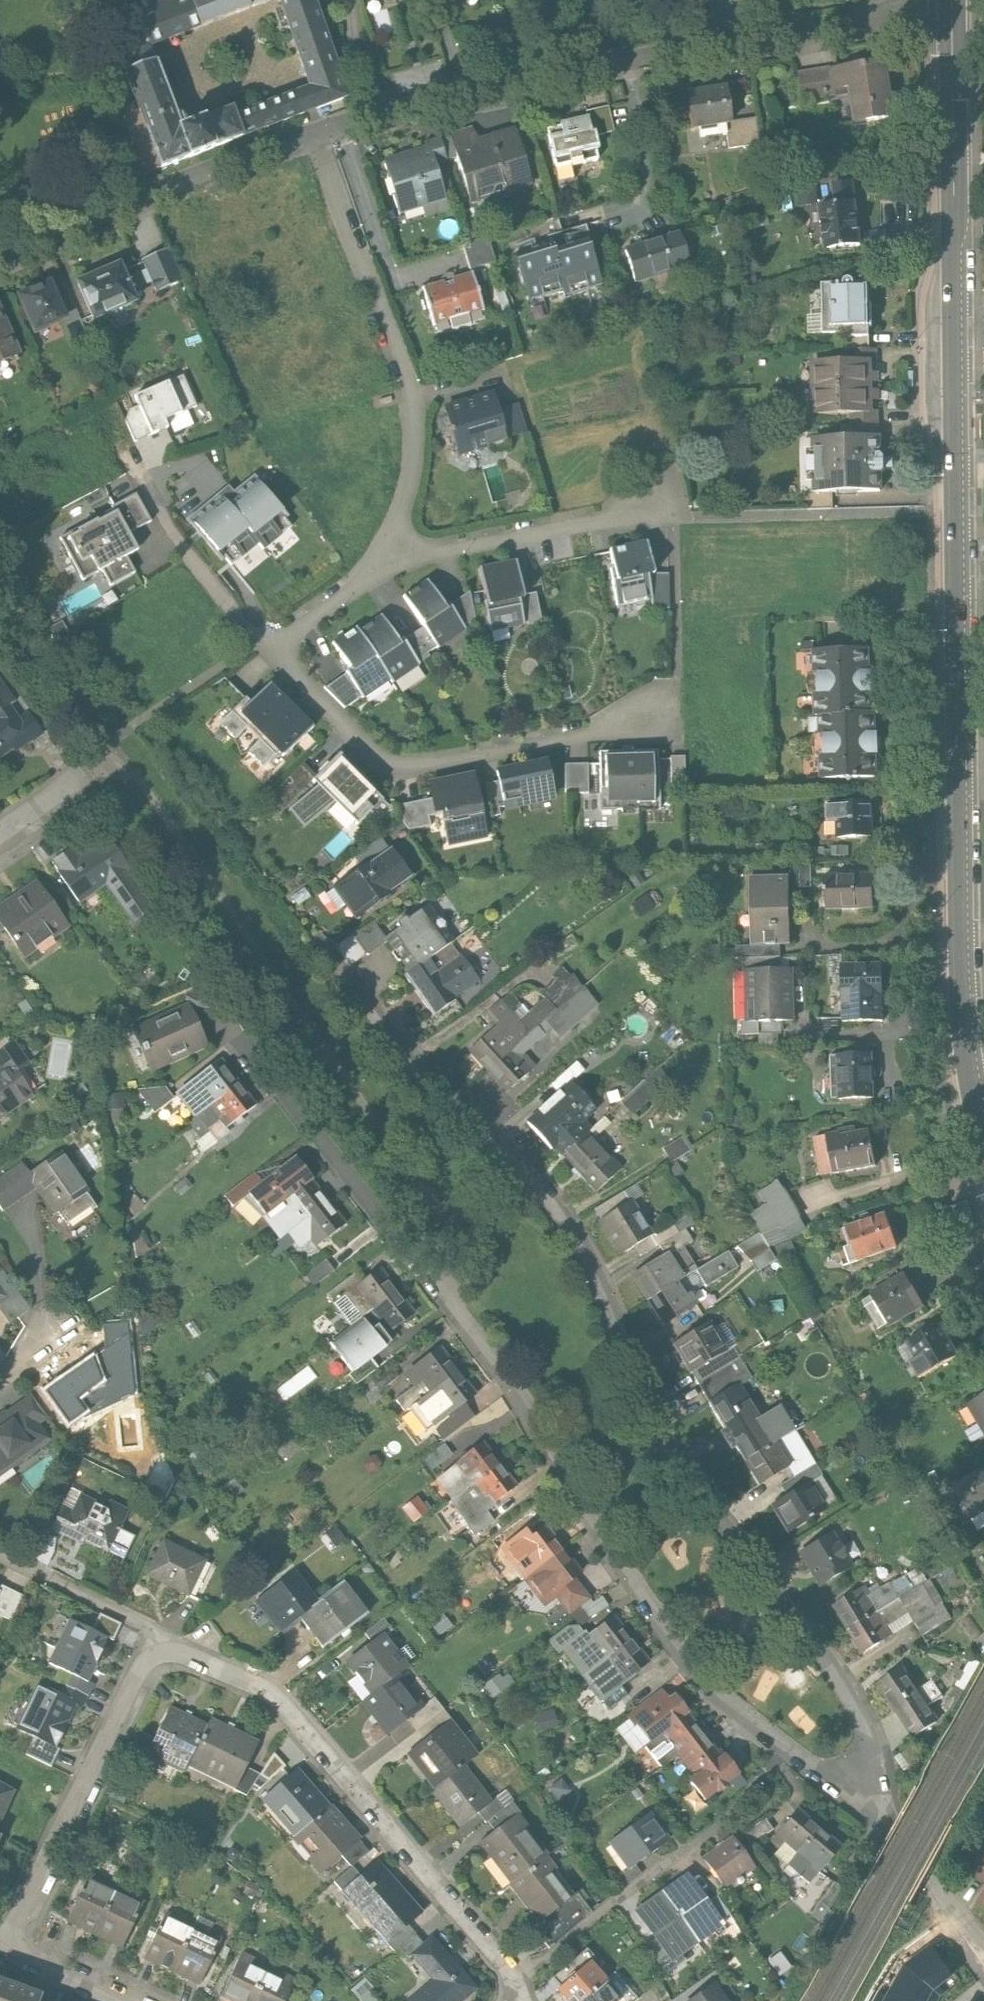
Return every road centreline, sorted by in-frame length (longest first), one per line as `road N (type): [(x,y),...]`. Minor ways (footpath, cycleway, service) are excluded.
road 1 (secondary): [(983,1137),(959,971),(952,6)]
road 2 (residential): [(852,1795),(867,1770),(861,1713),(831,1661),(666,1454),(595,1263),(543,1183),(489,1138)]
road 3 (residential): [(440,1292),(518,1392),(605,1541),(713,1688),(852,1795)]
road 4 (residential): [(952,6),(746,46),(593,63),(315,136)]
road 5 (residential): [(154,1646),(261,1684),(528,1998)]
road 6 (residential): [(269,644),(372,754),(397,767),(599,728),(658,708)]
road 7 (residential): [(315,136),(407,387),(413,469),(396,546)]
road 8 (residential): [(315,136),(0,259)]
road 9 (residential): [(4,1946),(154,1646)]
road 10 (residential): [(234,1033),(440,1292)]
road 11 (residential): [(396,546),(443,548),(661,507)]
road 12 (residential): [(269,644),(254,638),(168,531),(136,469)]
road 13 (residential): [(489,1138),(424,1082),(367,1003),(361,980)]
road 14 (residential): [(983,1946),(882,1818),(852,1795)]
road 15 (residential): [(154,1646),(142,1625),(0,1558)]
road 16 (residential): [(489,1138),(440,1292)]
road 17 (residential): [(396,546),(373,573),(269,644)]
road 18 (residential): [(115,2000),(4,1946)]

